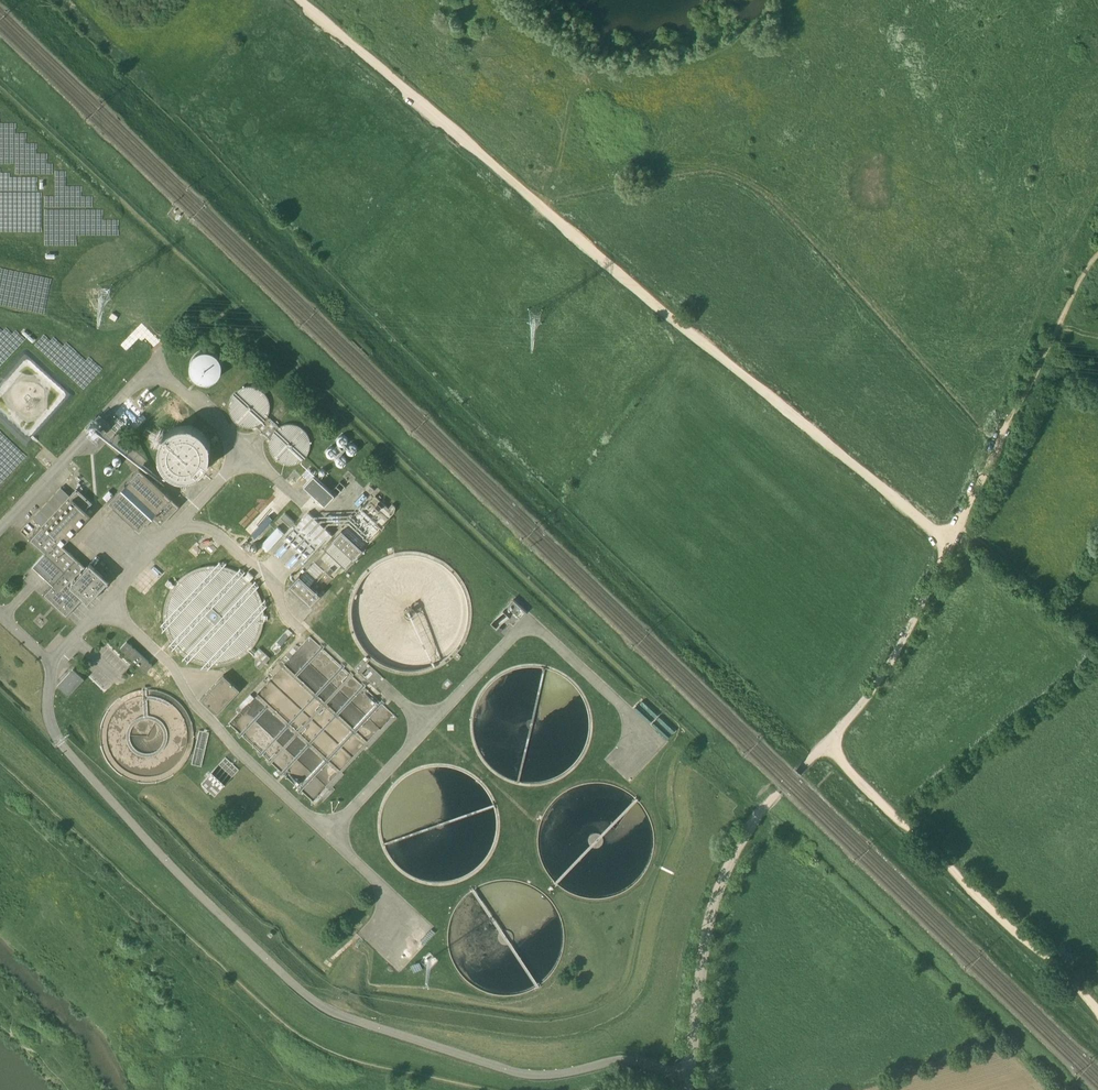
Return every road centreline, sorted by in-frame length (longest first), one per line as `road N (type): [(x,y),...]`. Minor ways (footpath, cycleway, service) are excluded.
road 1 (track): [(953,545),(694,338),(300,0)]
road 2 (unclassified): [(691,1089),(704,945),(738,847),(896,661),(943,562)]
road 3 (track): [(477,1089),(338,1060),(299,1043),(0,771)]
road 4 (track): [(1097,1009),(1024,925),(824,746)]
road 5 (track): [(961,530),(1097,261)]

